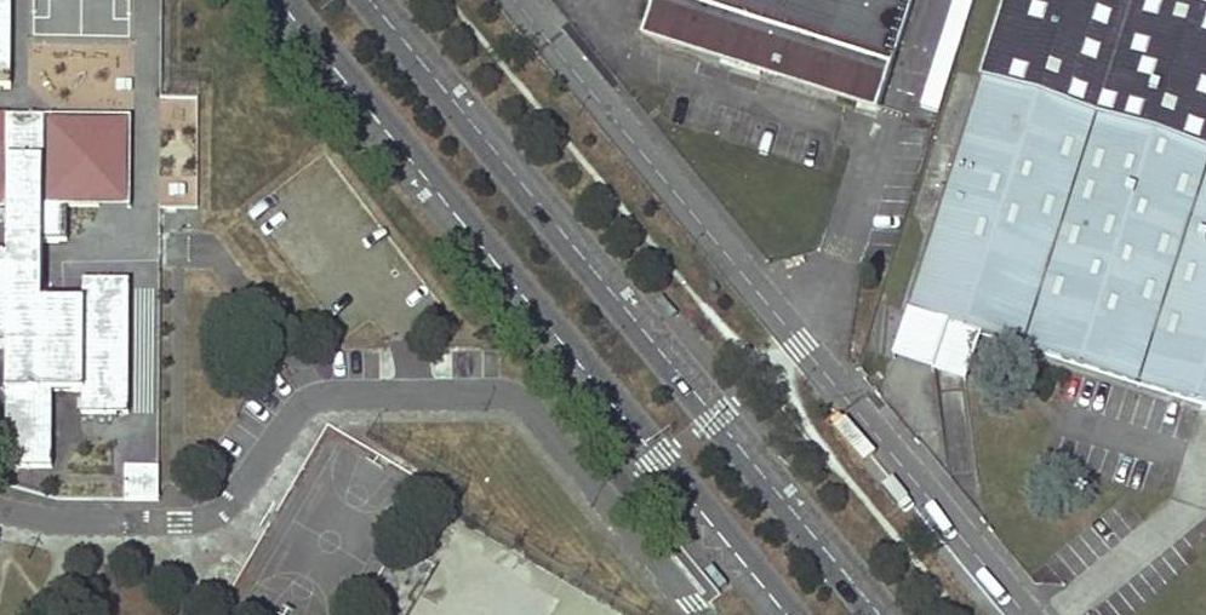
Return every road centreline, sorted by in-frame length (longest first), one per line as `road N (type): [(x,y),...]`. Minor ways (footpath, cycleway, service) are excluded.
road 1 (residential): [(0,506),(45,517),(180,522),(213,513),(232,497),(305,398),(333,389),(495,388),(533,405),(701,614)]
road 2 (unclassified): [(1030,614),(516,0)]
road 3 (tertiary): [(875,614),(363,0)]
road 4 (tertiary): [(297,0),(803,614)]

